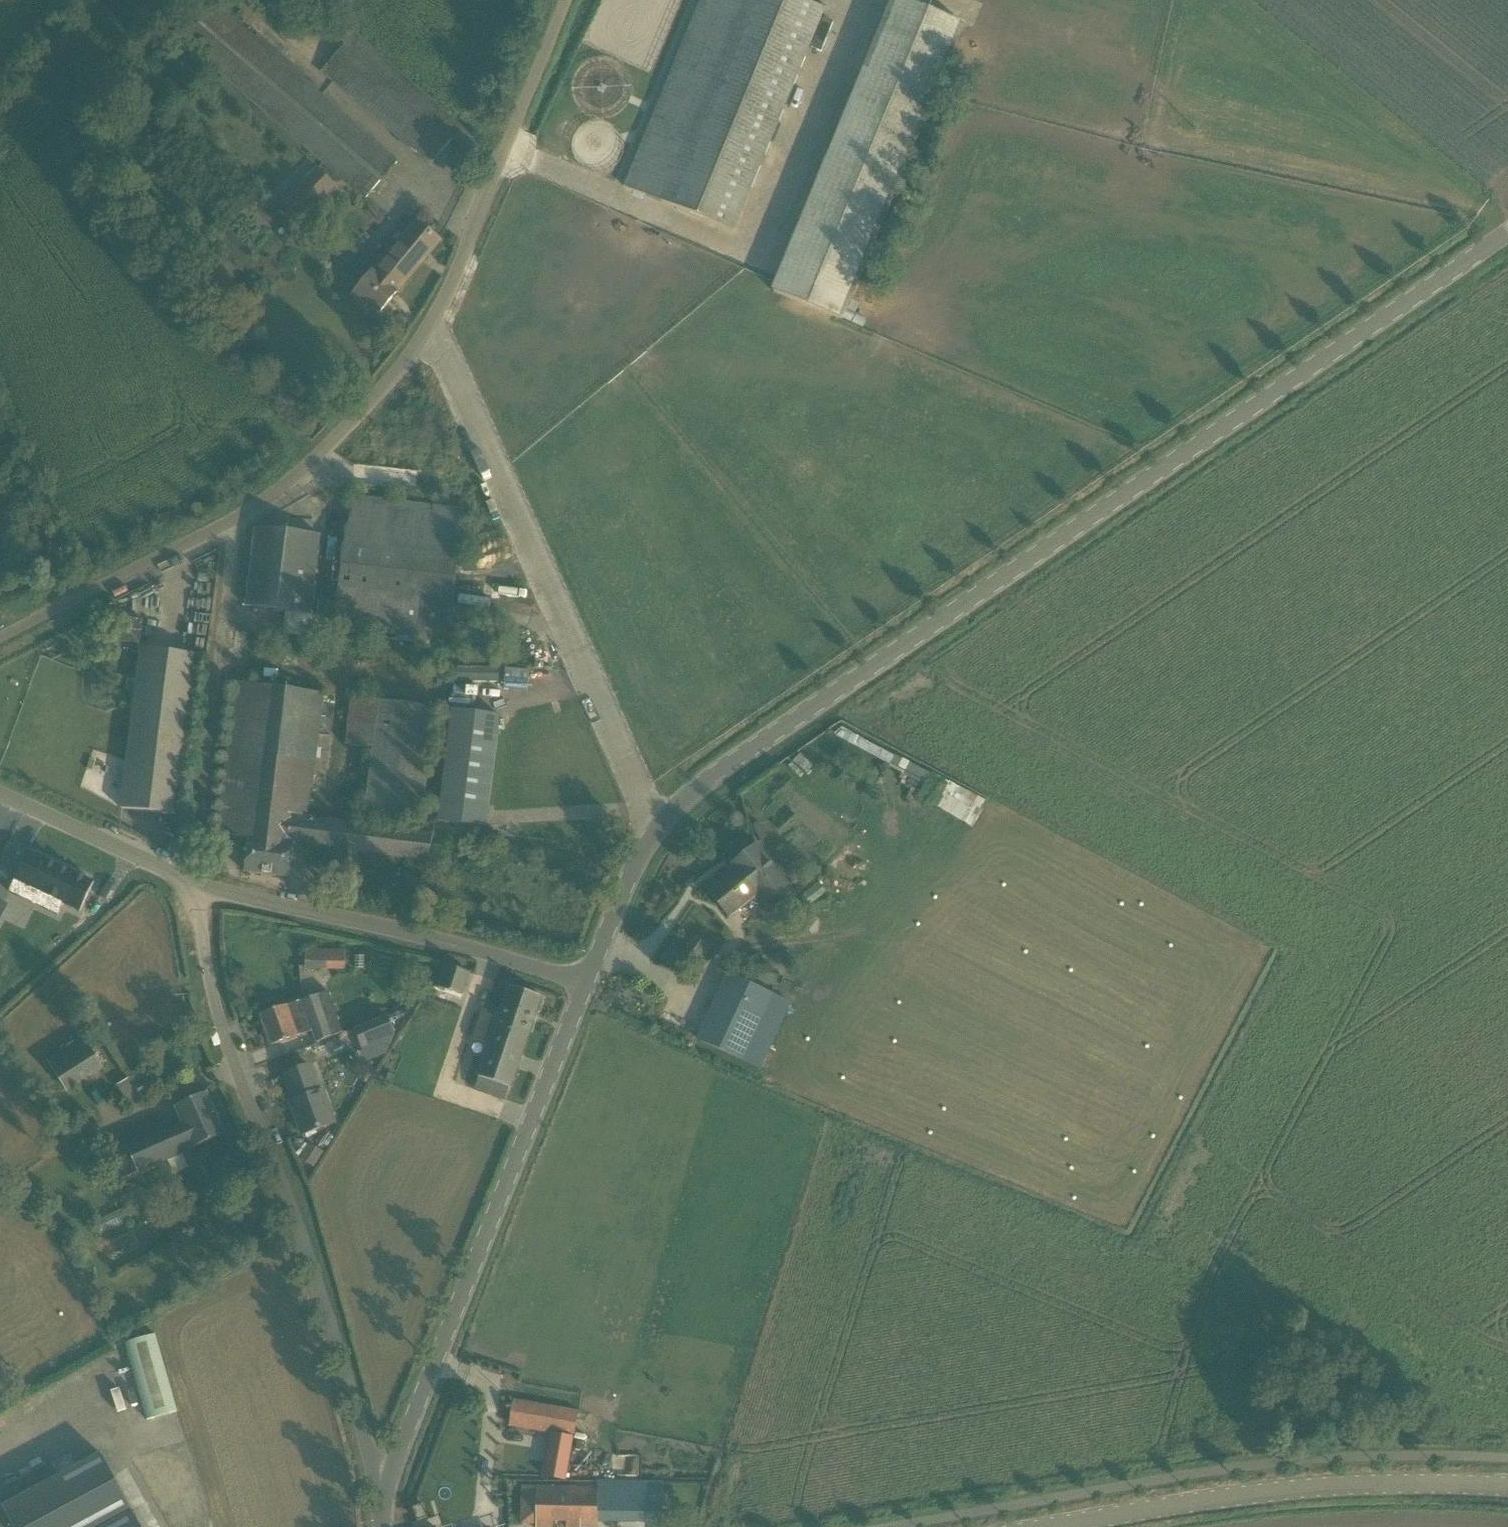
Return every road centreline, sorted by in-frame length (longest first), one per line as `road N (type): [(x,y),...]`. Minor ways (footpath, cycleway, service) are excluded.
road 1 (tertiary): [(589,979),(657,829),(709,777),(1507,236)]
road 2 (unclassified): [(0,642),(252,512),(322,458),(408,364),(475,244),(563,0)]
road 3 (unclassified): [(385,1484),(367,1453),(294,1211),(232,1059),(192,873)]
road 4 (tertiary): [(385,1484),(589,979)]
road 5 (tertiary): [(1054,1526),(1345,1486),(1507,1489)]
road 6 (unclassified): [(192,873),(589,979)]
road 7 (unclassified): [(0,791),(192,873)]

